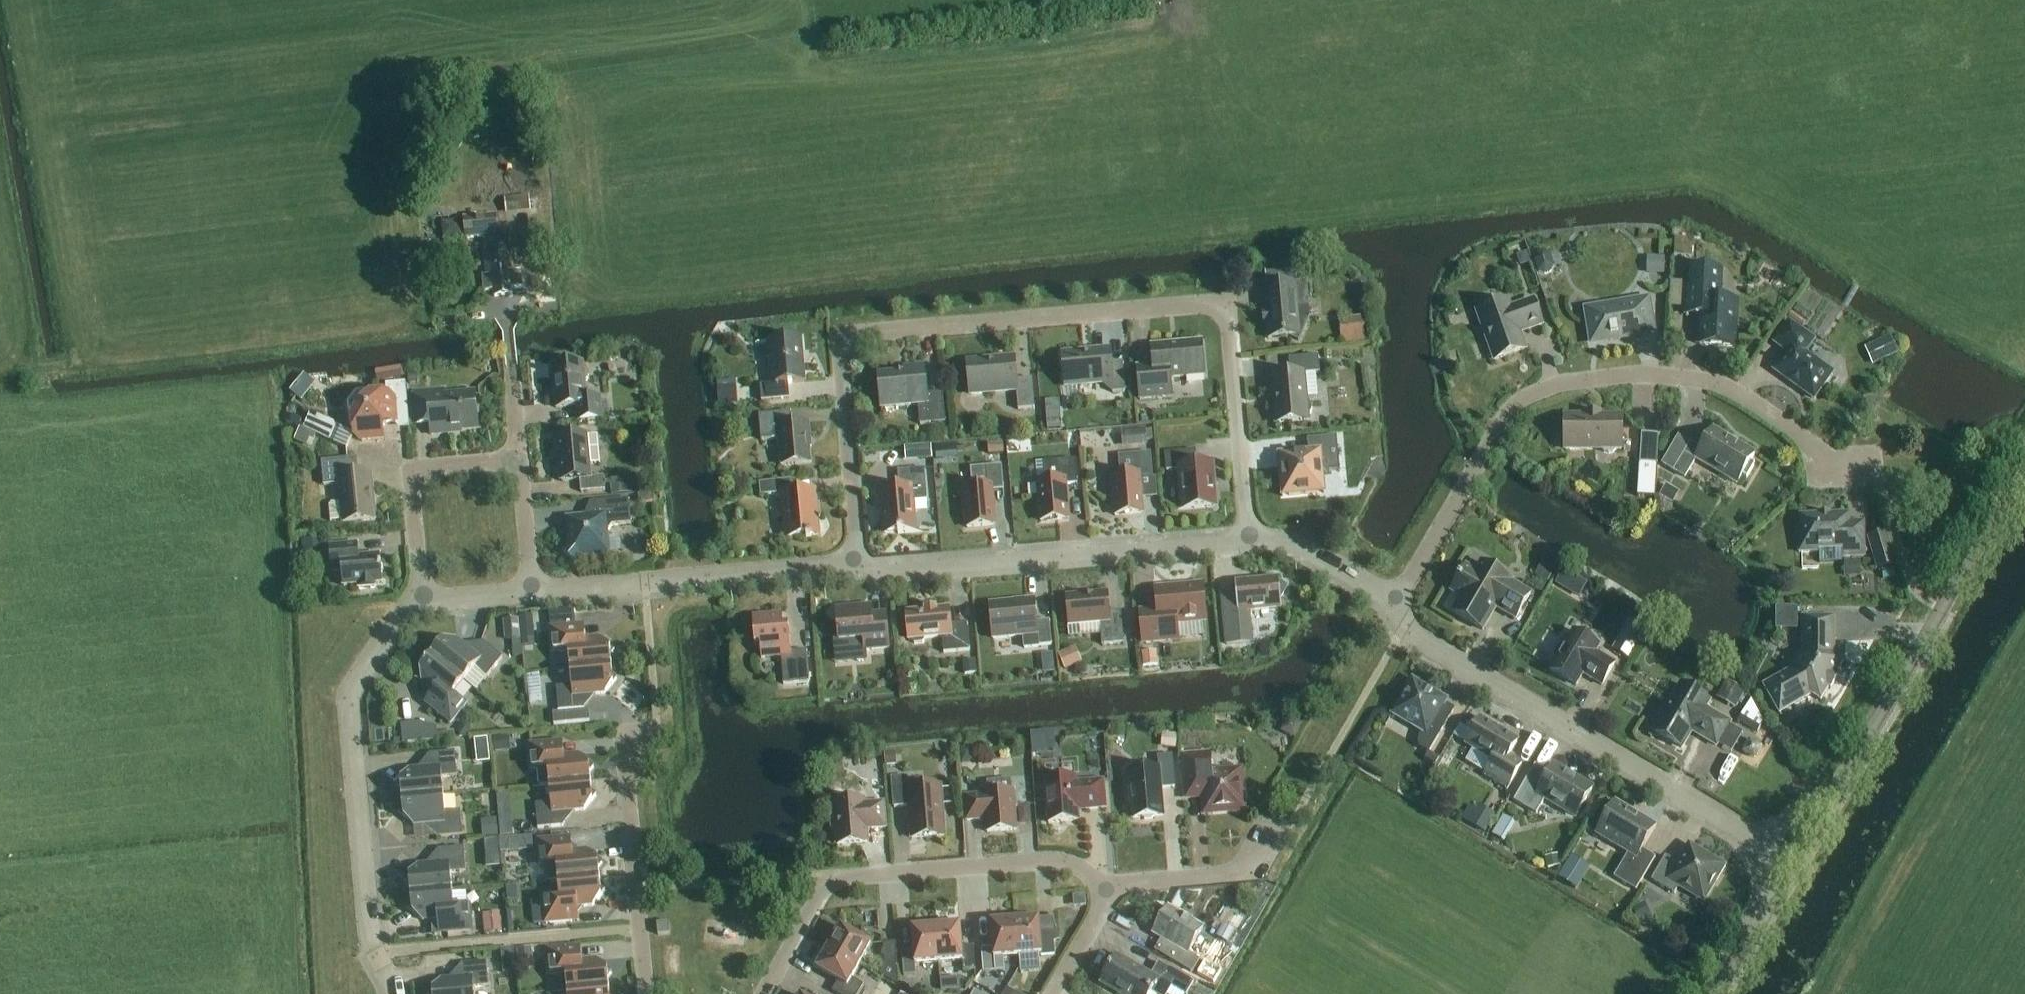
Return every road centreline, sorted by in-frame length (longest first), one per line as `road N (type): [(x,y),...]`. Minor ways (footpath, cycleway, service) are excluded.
road 1 (residential): [(854,560),(842,334),(1226,303),(1248,537)]
road 2 (residential): [(1396,602),(1517,405),(1594,378),(1702,379),(1780,421),(1827,463),(1868,467),(1883,491)]
road 3 (residential): [(1765,842),(1844,776),(2024,465)]
road 4 (residential): [(1765,842),(1543,707),(1435,655),(1396,602)]
road 5 (residential): [(421,596),(352,695),(371,941),(395,993)]
road 6 (residential): [(766,993),(830,878),(1034,861),(1074,864),(1107,884)]
road 7 (residential): [(1248,537),(881,568),(854,560)]
road 8 (residential): [(854,560),(533,588)]
road 9 (residential): [(630,737),(648,993)]
road 10 (residential): [(421,596),(413,468),(517,459)]
road 11 (residential): [(1107,884),(1227,872),(1268,844)]
road 12 (residential): [(1716,993),(1767,902),(1765,842)]
road 13 (residential): [(1396,602),(1290,544),(1248,537)]
road 14 (residential): [(517,459),(506,307)]
road 15 (residential): [(533,588),(517,459)]
road 16 (residential): [(1053,993),(1107,884)]

